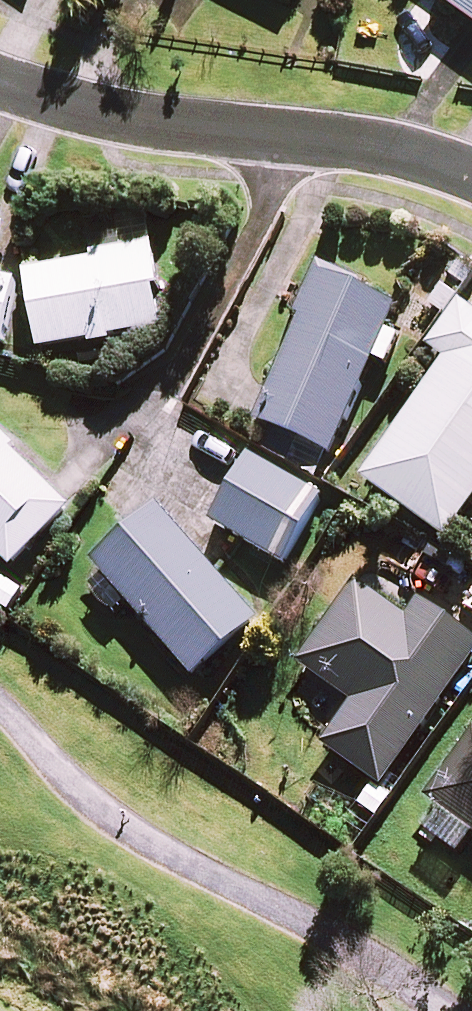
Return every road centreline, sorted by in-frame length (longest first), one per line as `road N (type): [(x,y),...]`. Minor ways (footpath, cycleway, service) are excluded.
road 1 (residential): [(471,172),(110,117),(0,83)]

